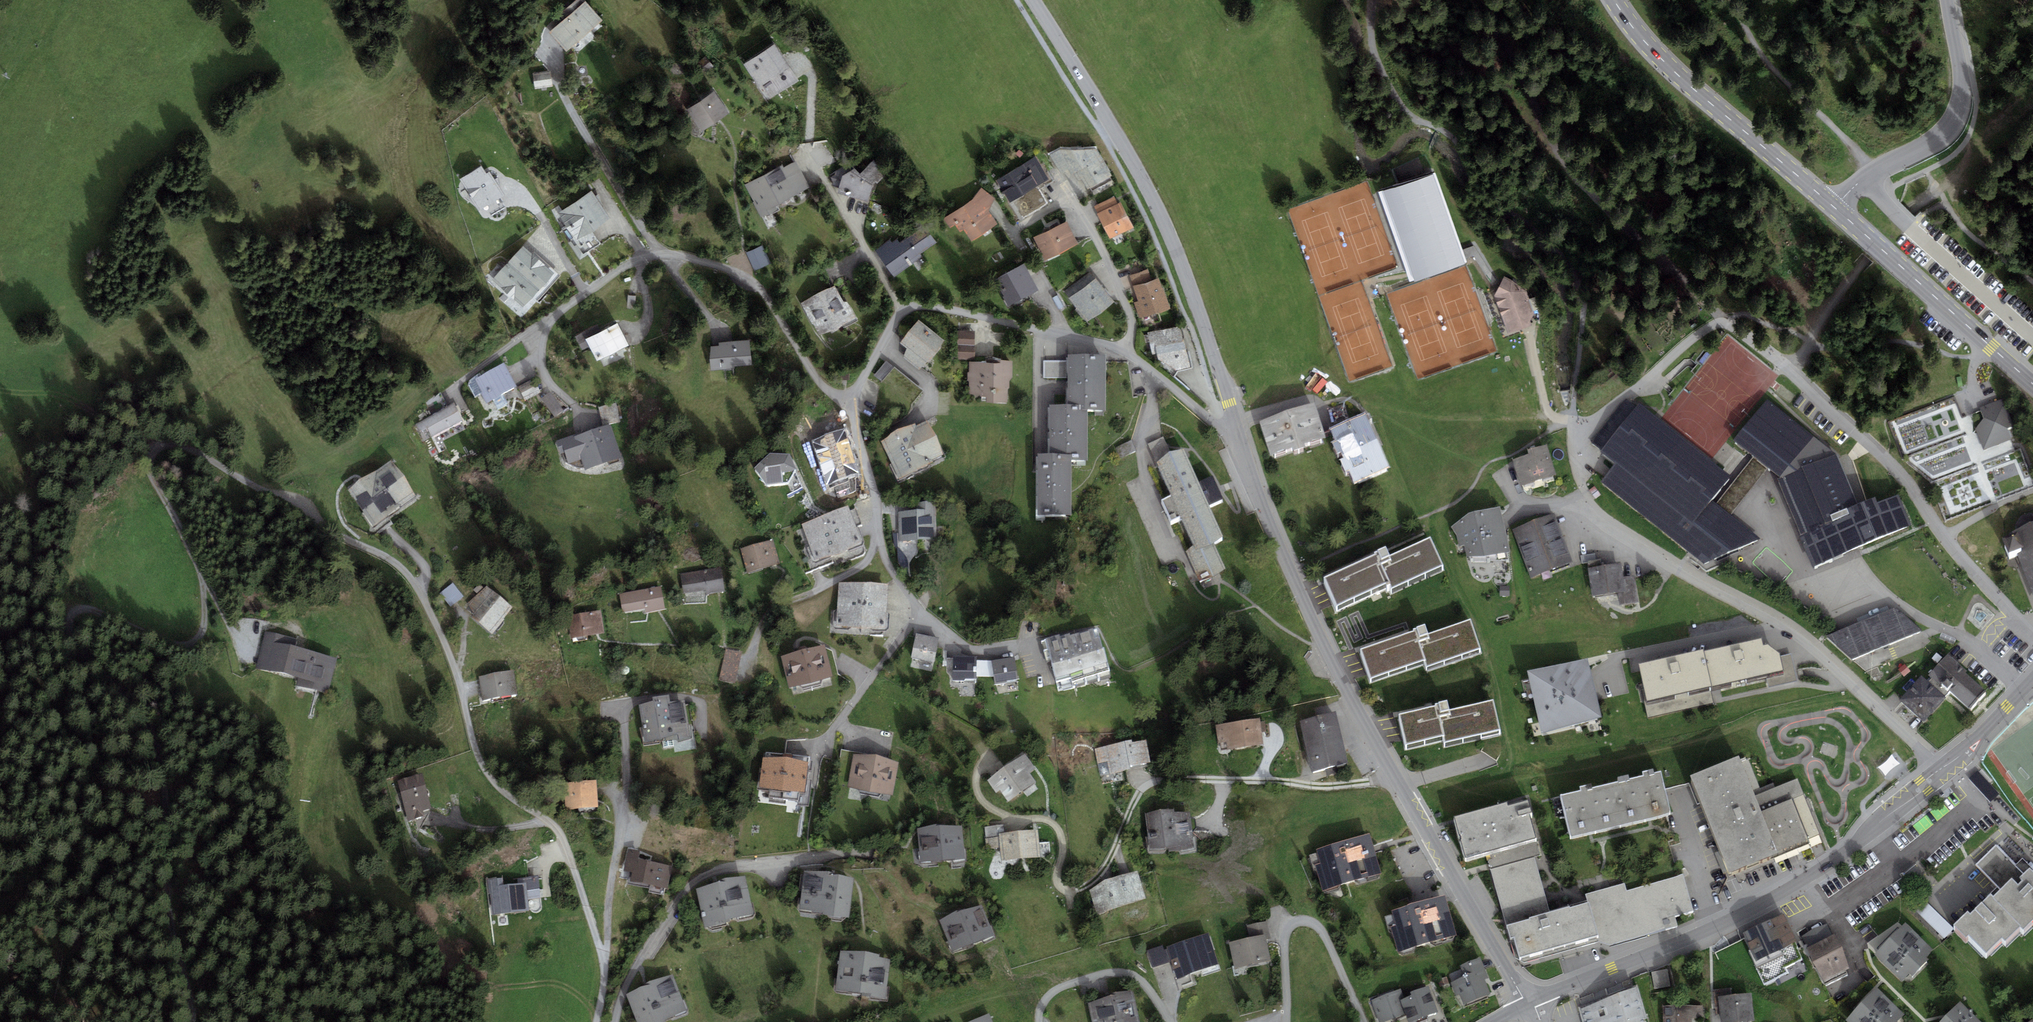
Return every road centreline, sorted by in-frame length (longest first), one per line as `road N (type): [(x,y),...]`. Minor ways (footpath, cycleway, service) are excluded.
road 1 (residential): [(186,1021),(187,942),(170,832),(148,767),(67,677),(62,649),(72,630),(105,627),(134,647),(173,648),(195,644),(205,629),(201,575),(151,471),(163,444),(186,447),(259,493),(295,503),(319,525),(409,575),(456,670),(483,768),(558,833),(604,961)]
road 2 (tertiary): [(1236,427),(1292,572),(1365,722),(1529,1003)]
road 3 (residential): [(1945,769),(1809,644),(1754,607),(1586,512),(1514,504)]
road 4 (tertiary): [(1529,1003),(1770,898),(1844,854),(1945,769)]
road 5 (tertiary): [(1034,0),(1160,214),(1236,427)]
road 6 (residential): [(1724,324),(1789,368),(1897,469),(1946,538),(2032,634)]
road 7 (residential): [(852,401),(826,391),(738,270),(692,259),(635,262),(532,334)]
road 8 (residential): [(852,401),(890,567),(922,607),(981,657),(1036,651)]
road 9 (residential): [(616,1021),(646,951),(709,875),(869,853)]
road 10 (residential): [(1126,353),(916,306),(897,318),(852,401)]
road 11 (primary): [(1834,208),(1656,55),(1616,0)]
road 12 (residential): [(1953,0),(1962,87),(1957,115),(1834,208)]
road 13 (primary): [(2032,384),(1834,208)]
road 14 (residential): [(604,961),(627,772),(624,708)]
road 15 (track): [(1735,0),(1771,62),(1875,172)]
road 16 (residential): [(1126,353),(1133,326),(1091,231),(1075,210),(1057,209),(1025,225)]
road 17 (residential): [(1724,324),(1687,344),(1598,421),(1572,429)]
road 18 (residential): [(1236,427),(1222,426),(1126,353)]
road 19 (track): [(1938,192),(2004,266),(2032,283)]
road 20 (tertiary): [(1945,769),(2032,677)]

